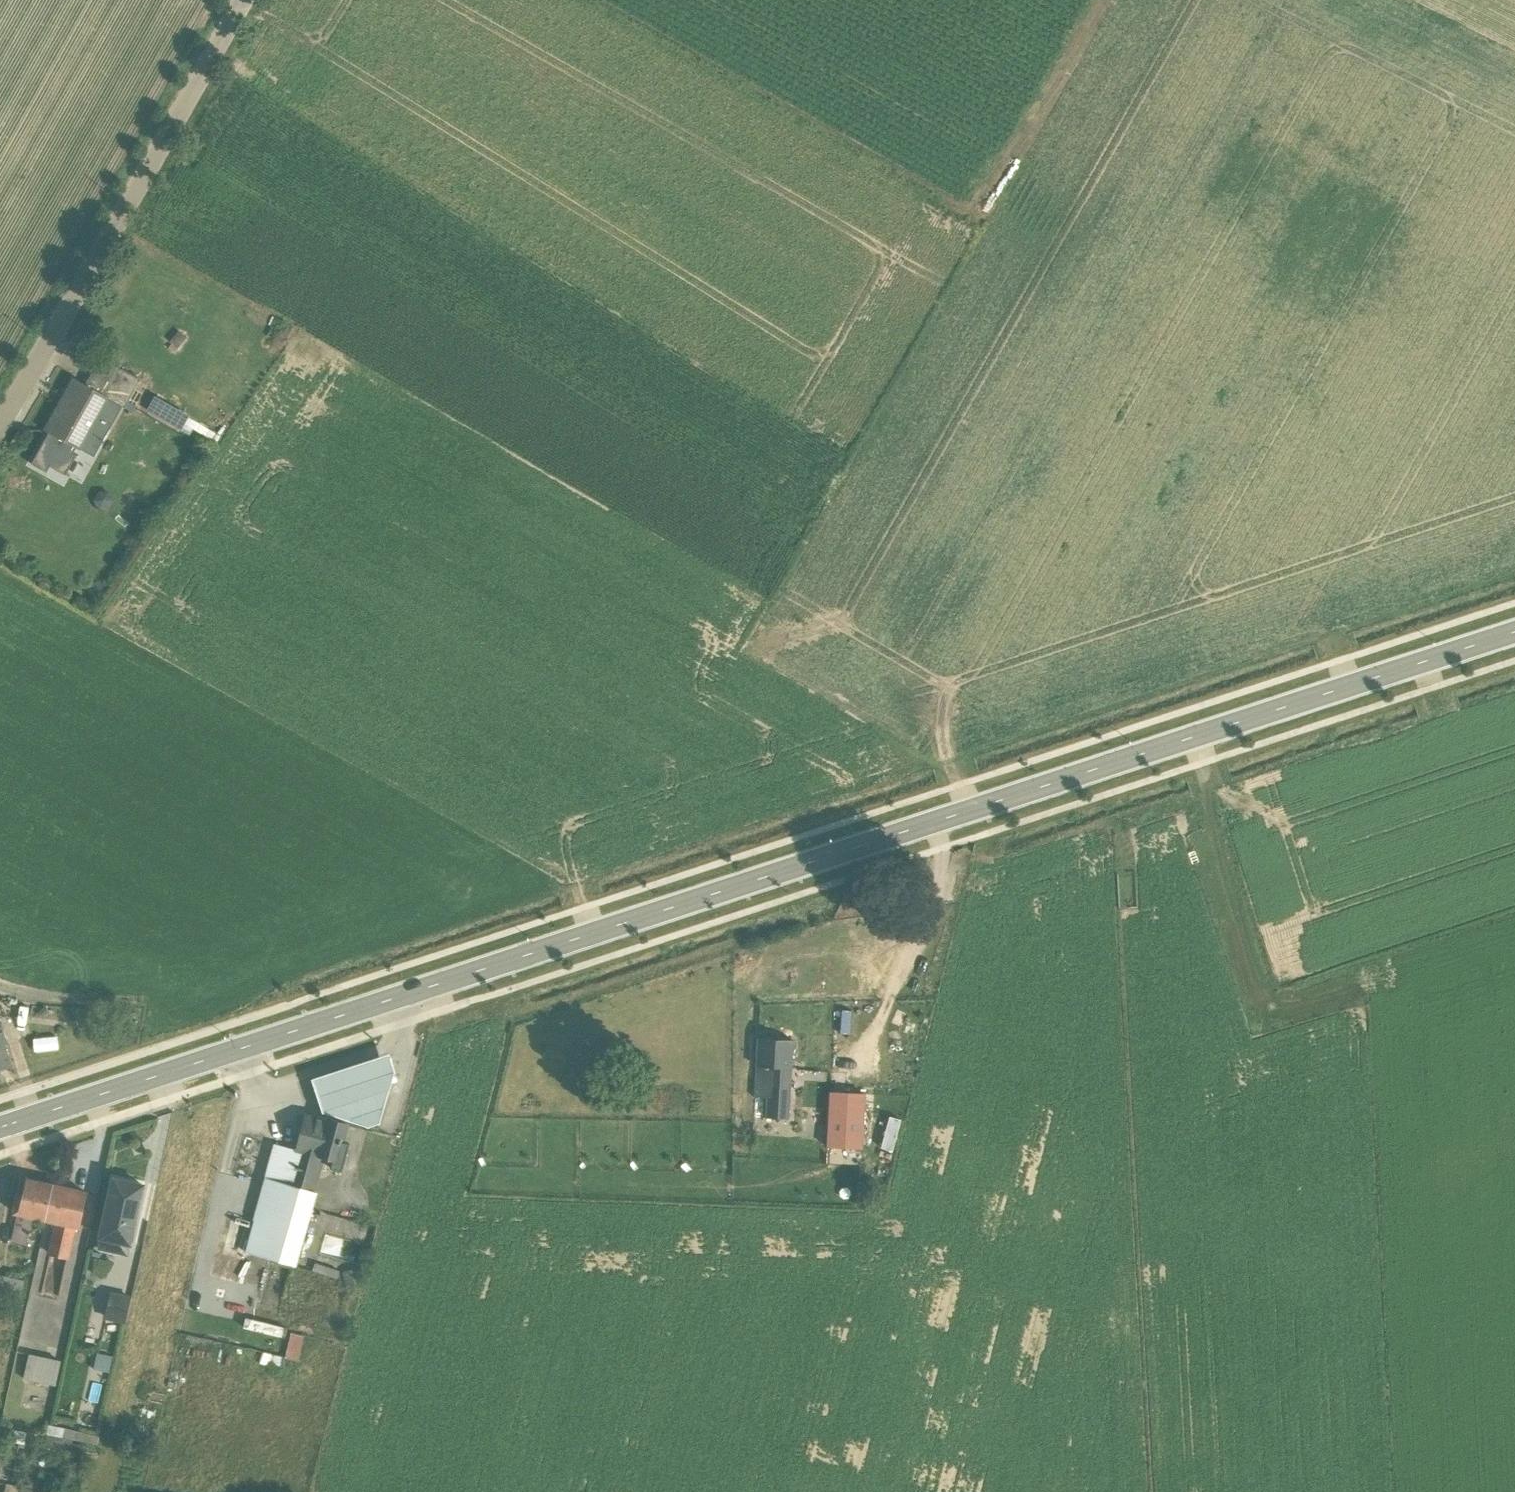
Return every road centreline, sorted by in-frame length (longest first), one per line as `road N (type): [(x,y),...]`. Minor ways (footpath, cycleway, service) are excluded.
road 1 (primary): [(0,1128),(1514,632)]
road 2 (unclassified): [(0,426),(242,0)]
road 3 (unclassified): [(0,983),(72,1000),(140,1002)]

